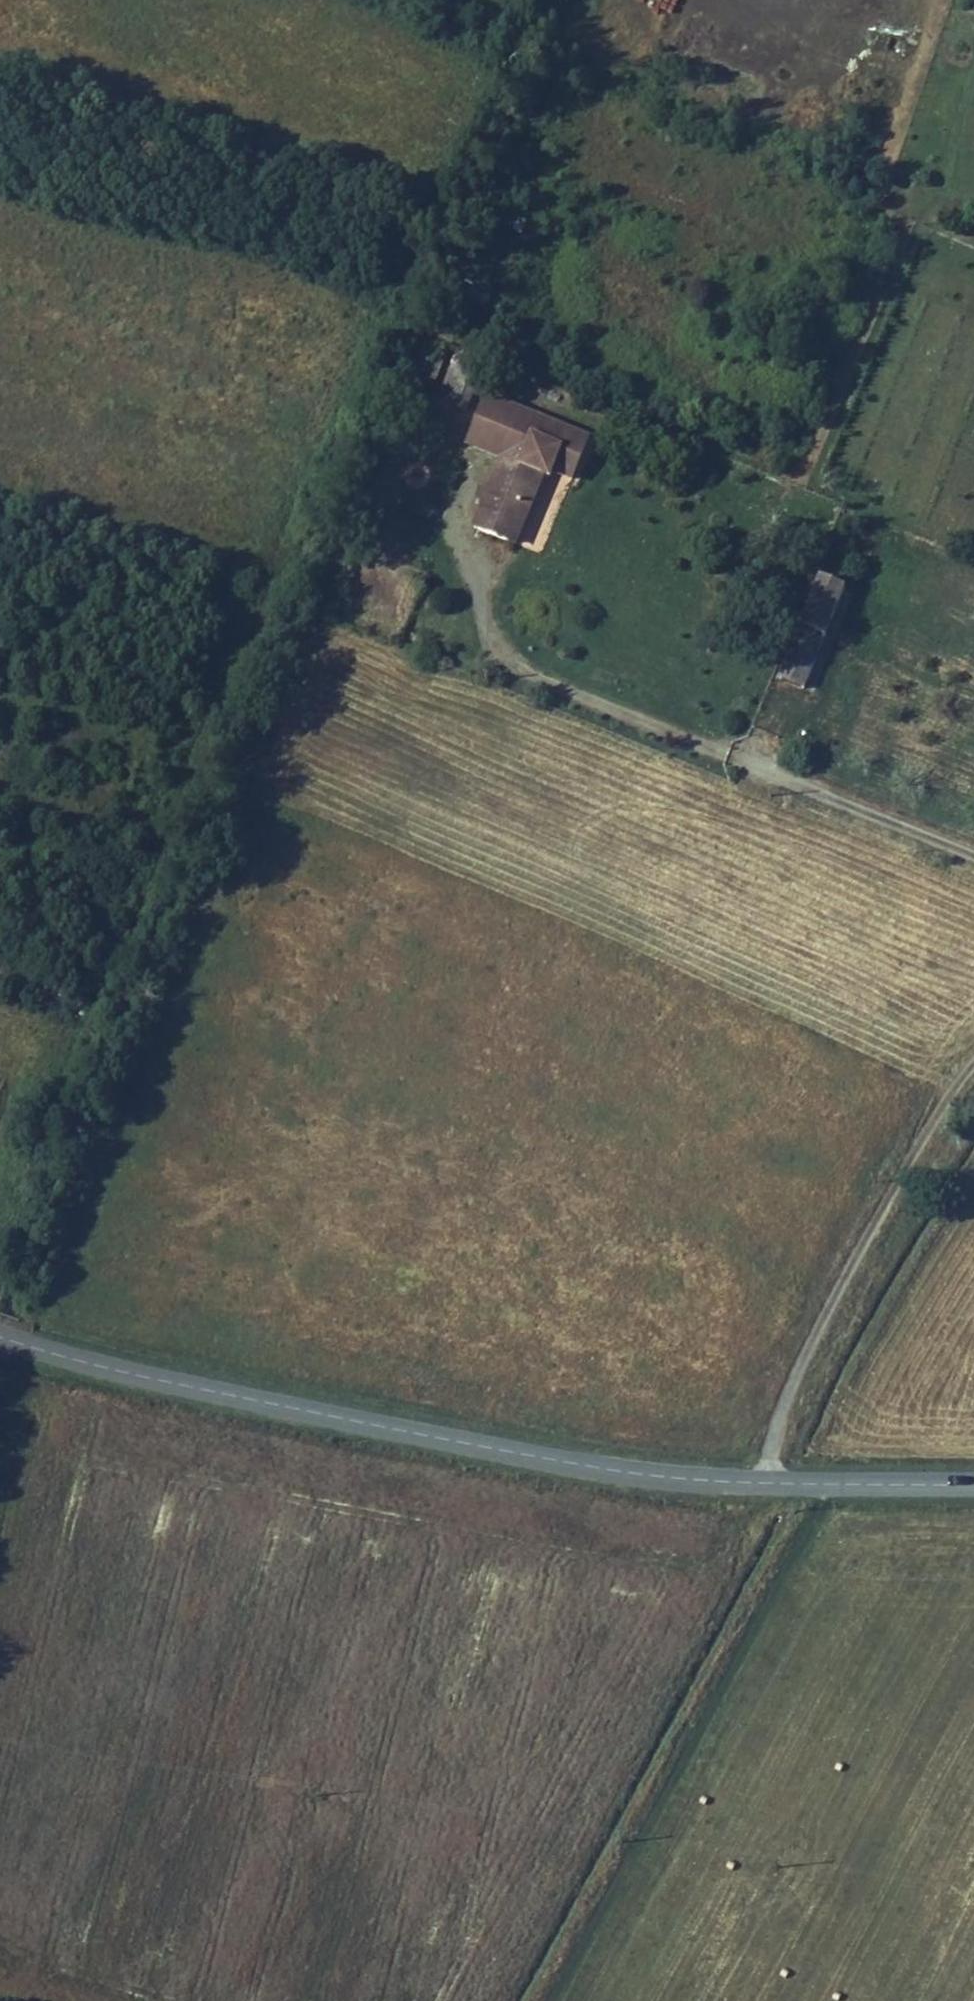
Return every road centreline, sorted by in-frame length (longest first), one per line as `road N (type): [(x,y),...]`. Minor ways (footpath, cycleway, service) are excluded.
road 1 (tertiary): [(0,1336),(134,1375),(645,1474),(973,1484)]

